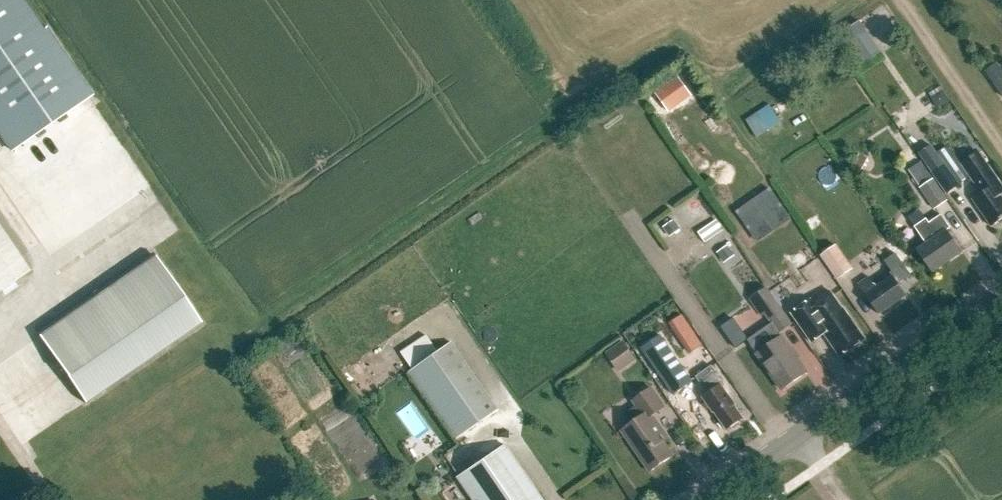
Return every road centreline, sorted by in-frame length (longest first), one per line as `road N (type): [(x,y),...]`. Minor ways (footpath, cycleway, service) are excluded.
road 1 (tertiary): [(709,499),(1001,296)]
road 2 (track): [(901,0),(1001,148)]

